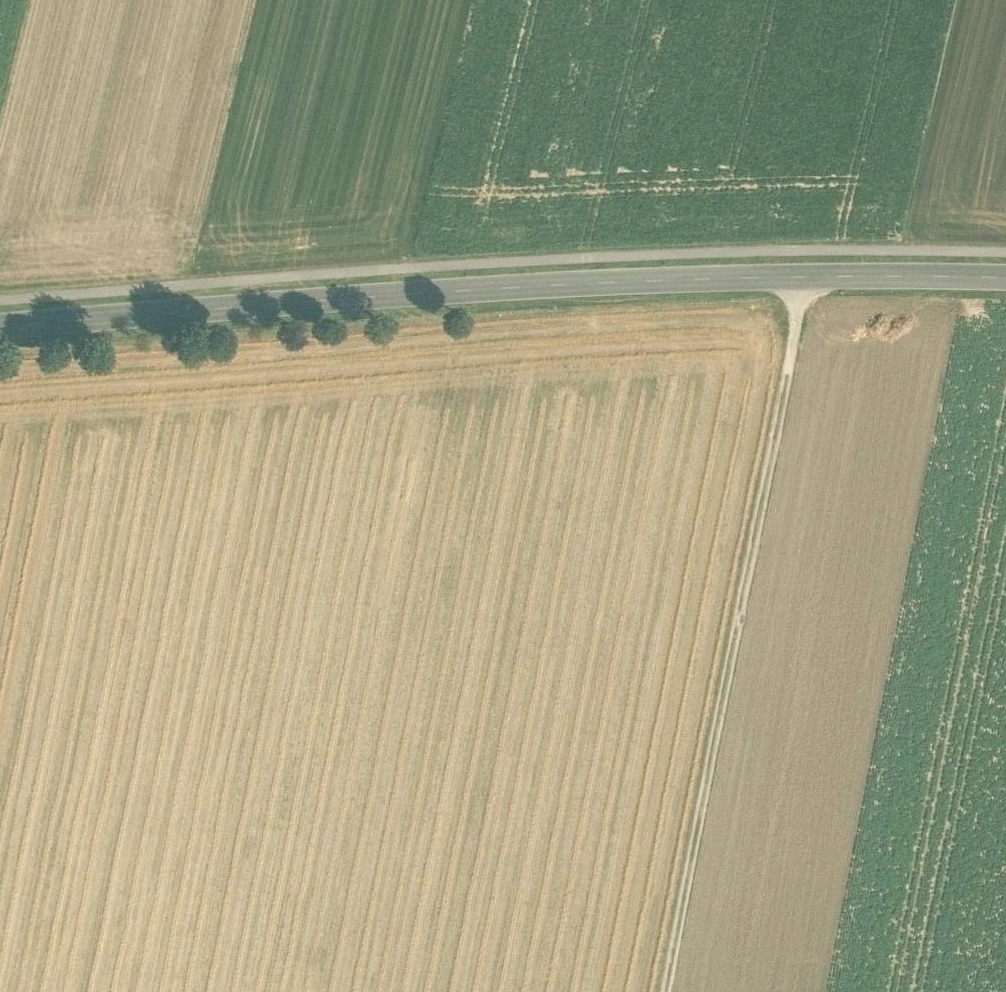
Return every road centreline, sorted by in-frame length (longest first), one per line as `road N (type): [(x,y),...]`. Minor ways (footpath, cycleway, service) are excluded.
road 1 (tertiary): [(0,326),(563,290),(1005,281)]
road 2 (track): [(669,991),(810,283)]

